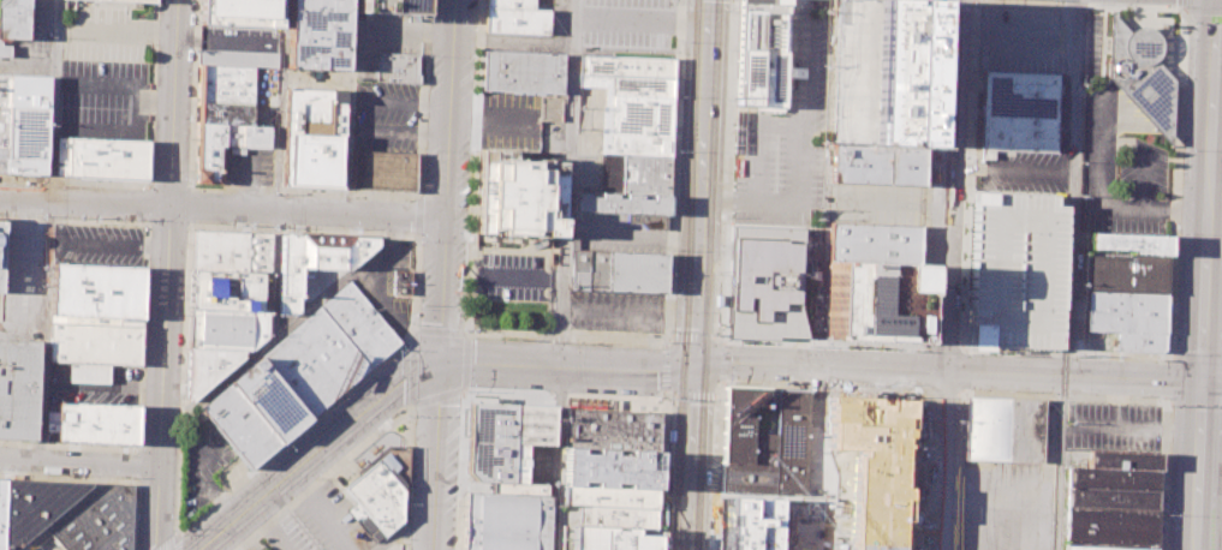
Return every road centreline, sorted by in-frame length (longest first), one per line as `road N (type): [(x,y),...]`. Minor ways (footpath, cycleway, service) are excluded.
road 1 (secondary): [(1219,0),(1194,549)]
road 2 (residential): [(933,549),(955,0)]
road 3 (secondary): [(708,0),(688,549)]
road 4 (residential): [(176,0),(159,549)]
road 5 (residential): [(445,222),(0,201)]
road 6 (residential): [(819,364),(1199,379)]
road 7 (residential): [(452,0),(443,366)]
road 8 (secondary): [(443,366),(395,384),(198,549)]
road 9 (secondary): [(697,365),(443,366)]
road 10 (residential): [(443,366),(437,549)]
road 11 (residential): [(160,466),(0,460)]
road 12 (residential): [(697,365),(819,364)]

